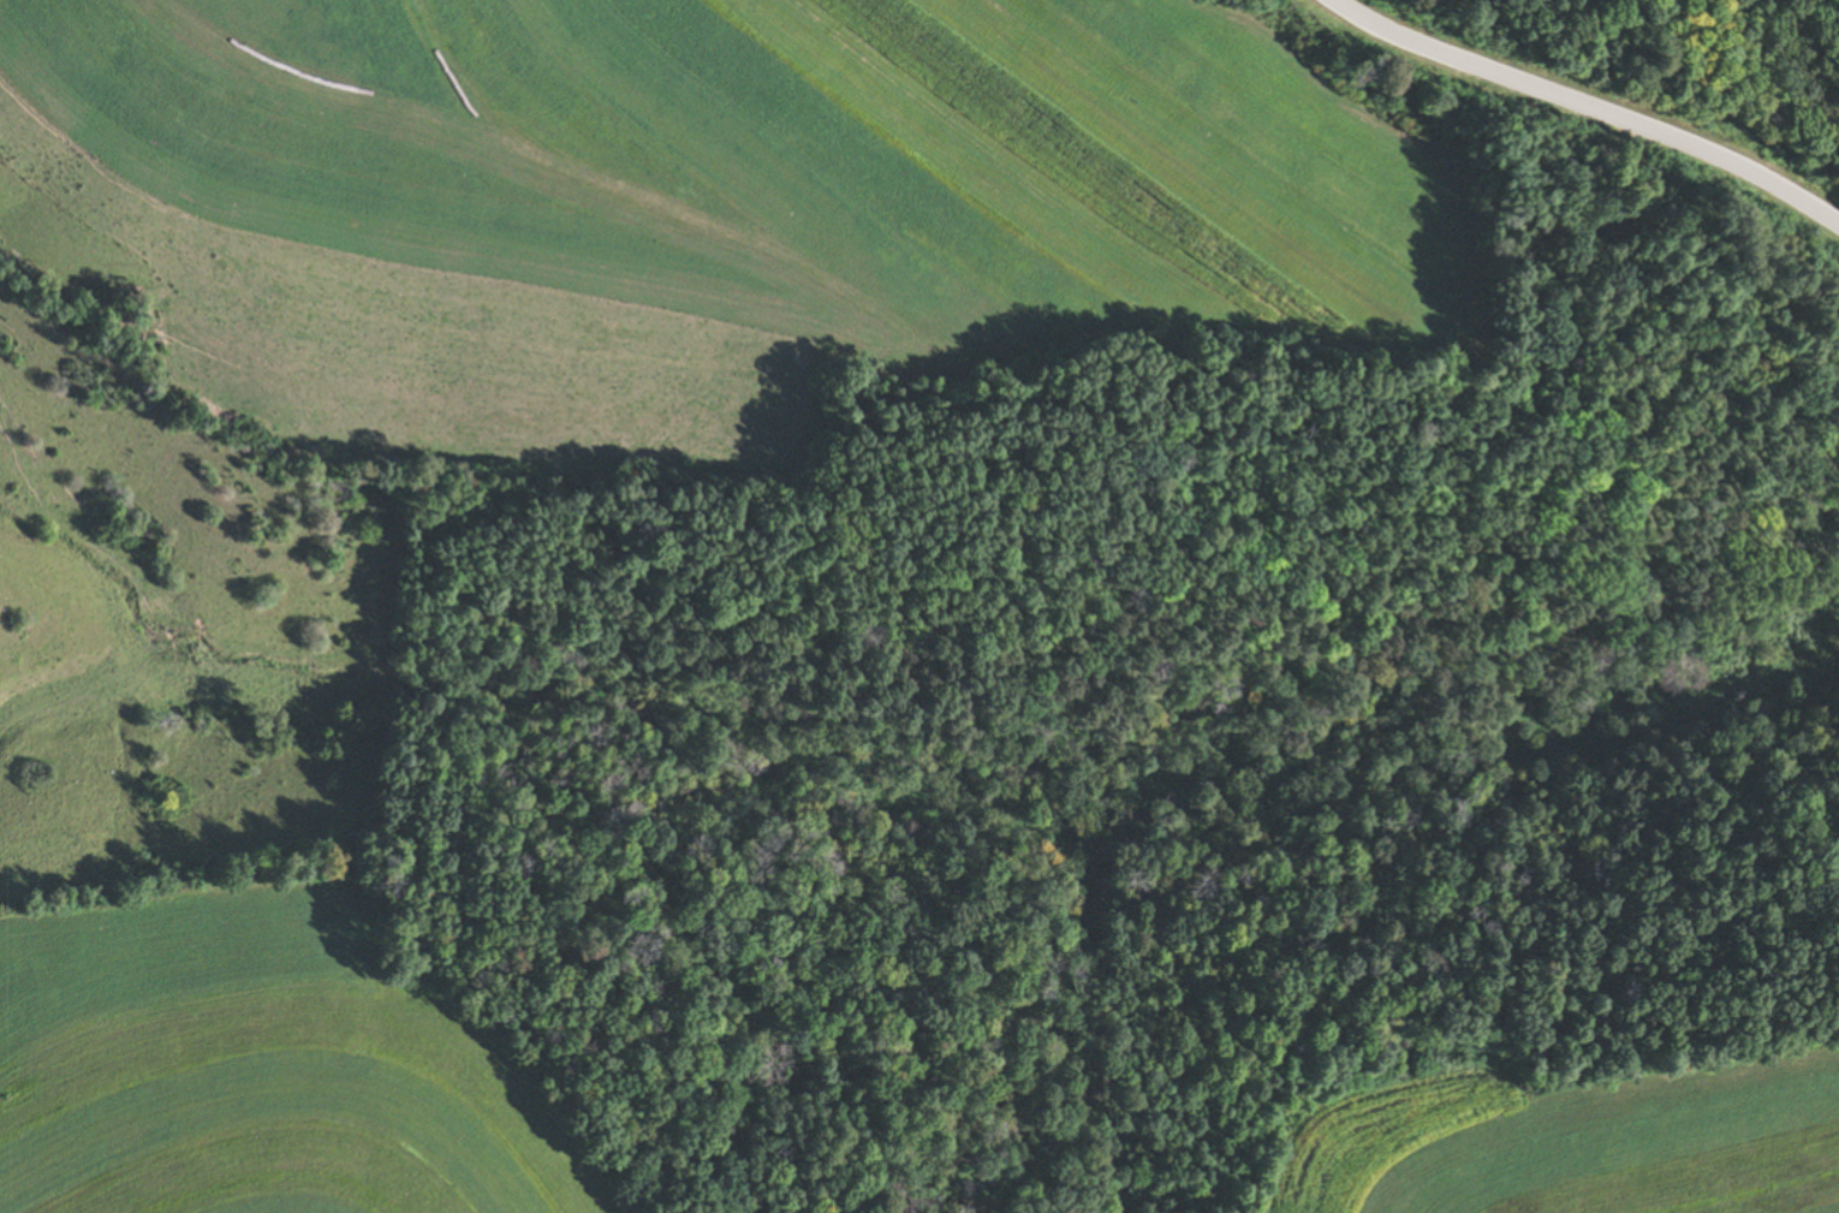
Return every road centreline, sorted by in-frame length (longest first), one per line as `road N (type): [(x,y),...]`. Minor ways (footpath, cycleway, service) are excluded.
road 1 (secondary): [(1344,0),(1464,58),(1682,137),(1838,221)]

